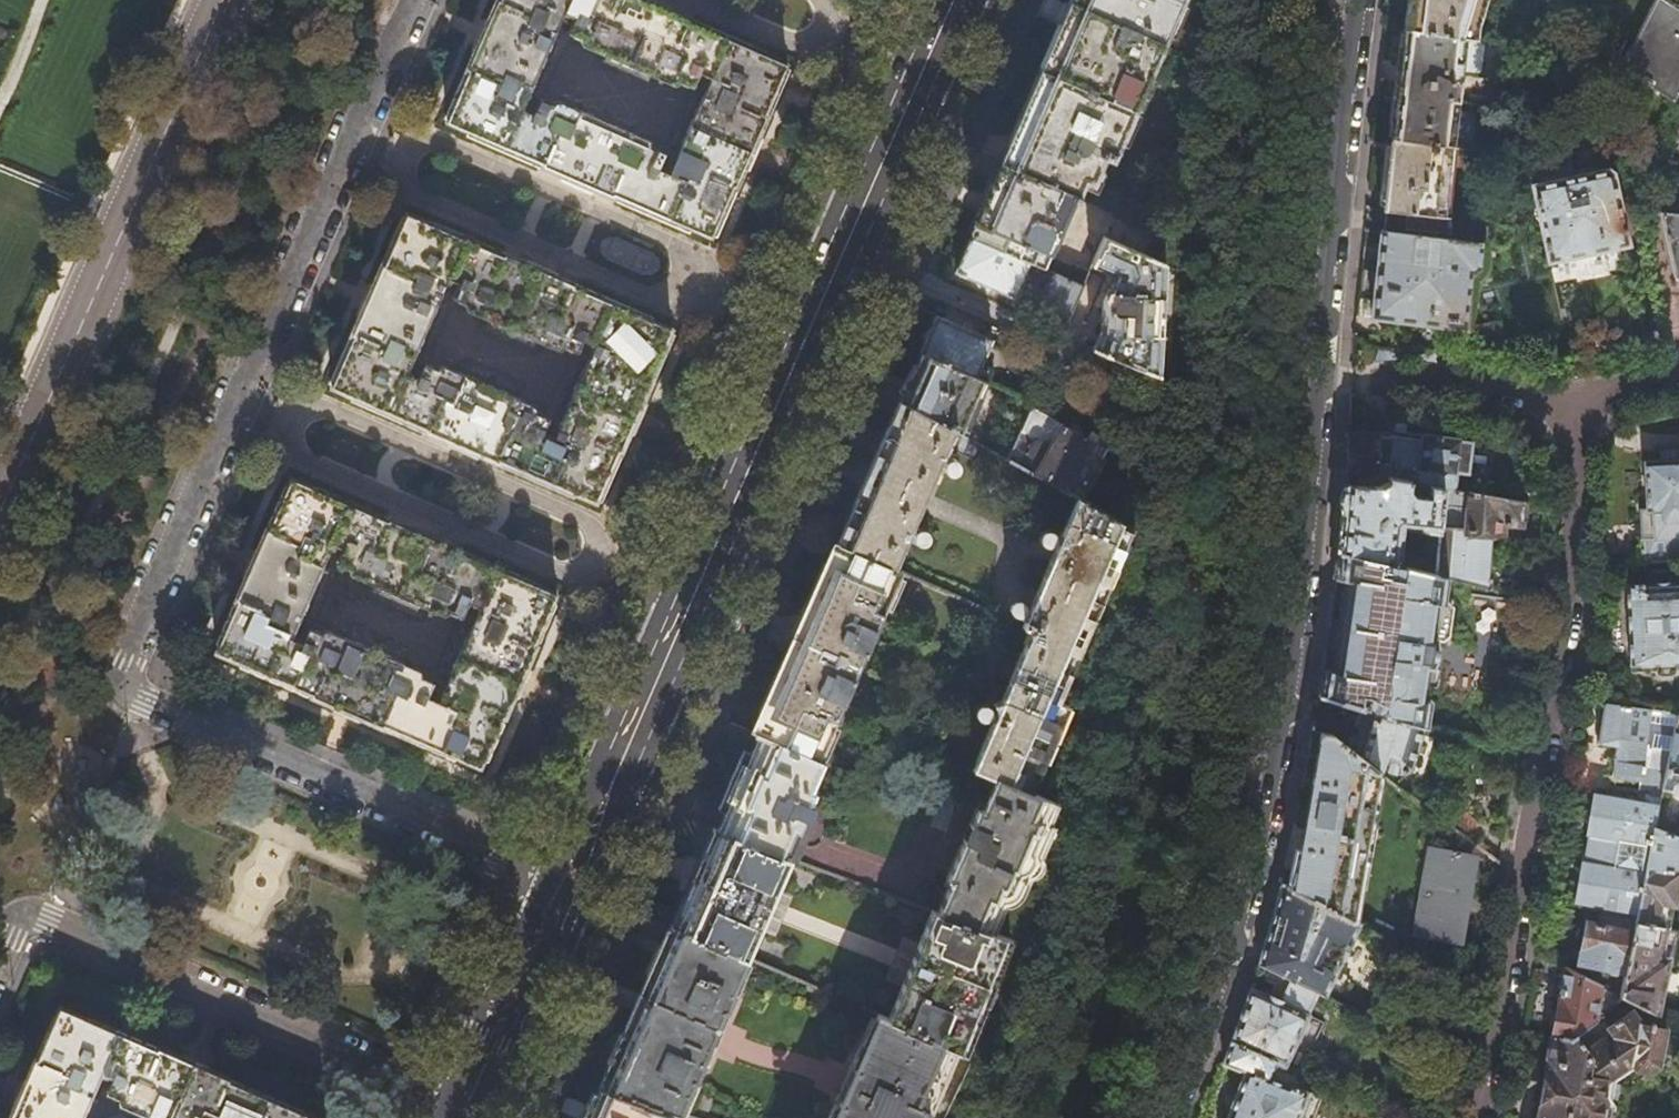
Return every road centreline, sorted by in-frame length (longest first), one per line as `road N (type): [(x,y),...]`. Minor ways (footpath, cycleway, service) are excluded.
road 1 (residential): [(566,885),(118,691),(412,0)]
road 2 (tertiary): [(1365,0),(1296,640),(1258,852),(1210,1009),(1166,1117)]
road 3 (primary): [(566,885),(953,0)]
road 4 (residential): [(1479,1117),(1565,633),(1576,404)]
road 5 (unclassified): [(0,510),(221,0)]
road 6 (residential): [(0,954),(21,908),(471,1103)]
road 7 (primary): [(471,1103),(566,885)]
road 8 (residential): [(1361,381),(1409,379),(1576,404)]

